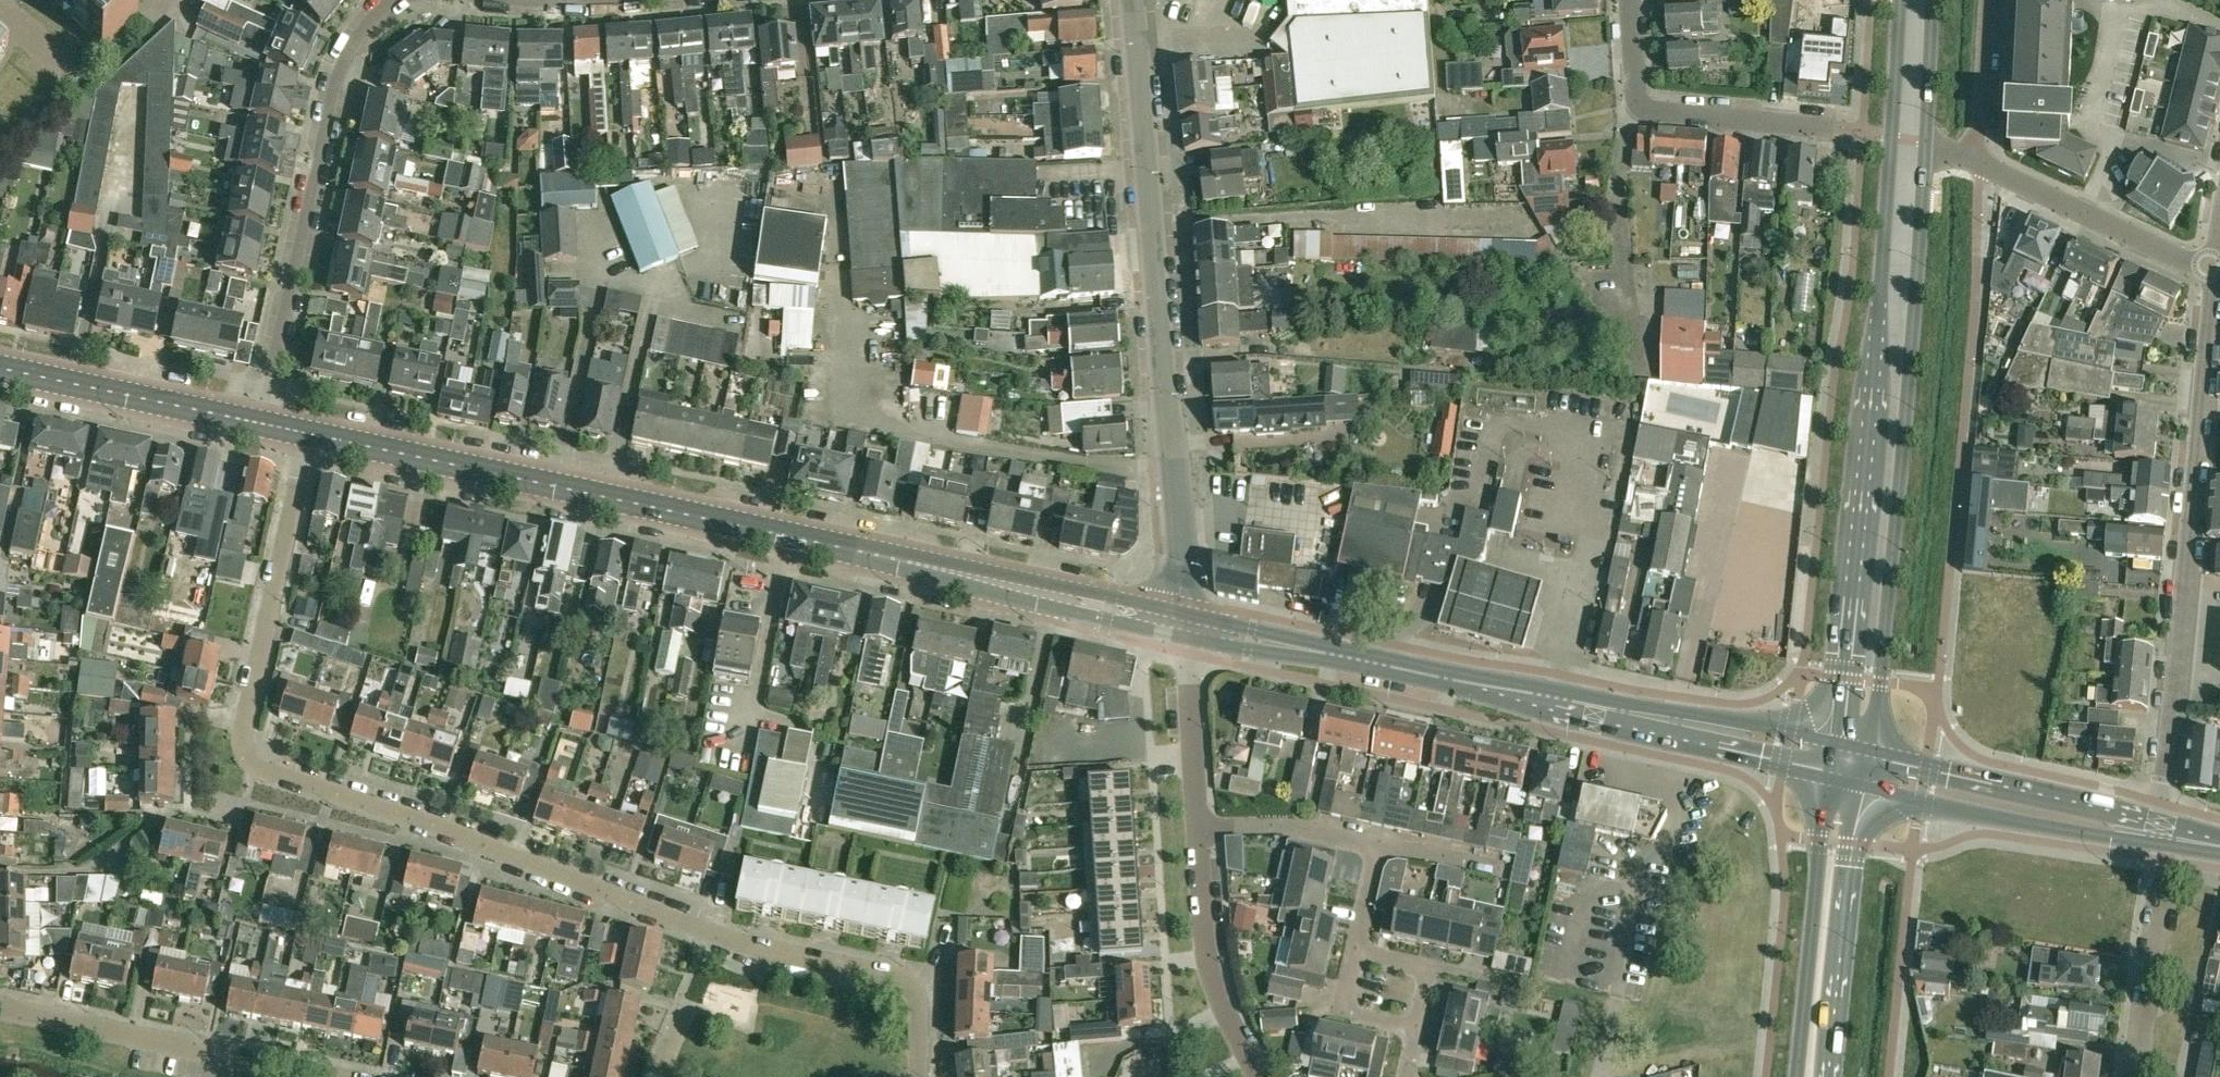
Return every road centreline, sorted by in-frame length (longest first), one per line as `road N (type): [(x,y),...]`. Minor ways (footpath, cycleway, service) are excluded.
road 1 (residential): [(918,1076),(917,997),(899,980),(764,953),(458,834),(254,766),(241,737),(309,434)]
road 2 (primary): [(1182,622),(309,434)]
road 3 (secondary): [(1902,0),(1876,360),(1833,742)]
road 4 (residential): [(1182,622),(1133,0)]
road 5 (secondary): [(1871,749),(1918,304),(1926,142)]
road 6 (residential): [(2164,834),(2217,265)]
road 7 (primary): [(1717,731),(1182,622)]
road 8 (residential): [(391,0),(360,35),(333,89),(262,424)]
road 9 (residential): [(338,1076),(0,1006)]
road 10 (primary): [(2164,834),(2114,806),(1871,749)]
road 11 (primary): [(1866,785),(2012,821),(2110,837),(2164,834)]
road 12 (secondary): [(1829,775),(1798,1076)]
road 13 (residential): [(1629,0),(1634,95),(1642,105),(1829,126)]
road 14 (secondary): [(1834,1076),(1866,785)]
road 15 (primary): [(262,424),(0,368)]
road 16 (residential): [(1978,164),(2184,259),(2217,265)]
road 17 (residential): [(1261,1076),(1205,959),(1198,830)]
road 18 (residential): [(2136,1076),(2164,834)]
road 19 (residential): [(1198,830),(1182,622)]
road 20 (residential): [(1430,967),(1415,1030),(1344,1012),(1356,950)]
road 21 (residential): [(1379,842),(1287,825),(1198,830)]
road 22 (residential): [(1989,0),(1978,164)]
road 23 (secondary): [(1926,142),(1935,0)]
road 24 (residential): [(1506,870),(1379,842)]
road 25 (primary): [(1717,731),(1761,760),(1829,775)]

